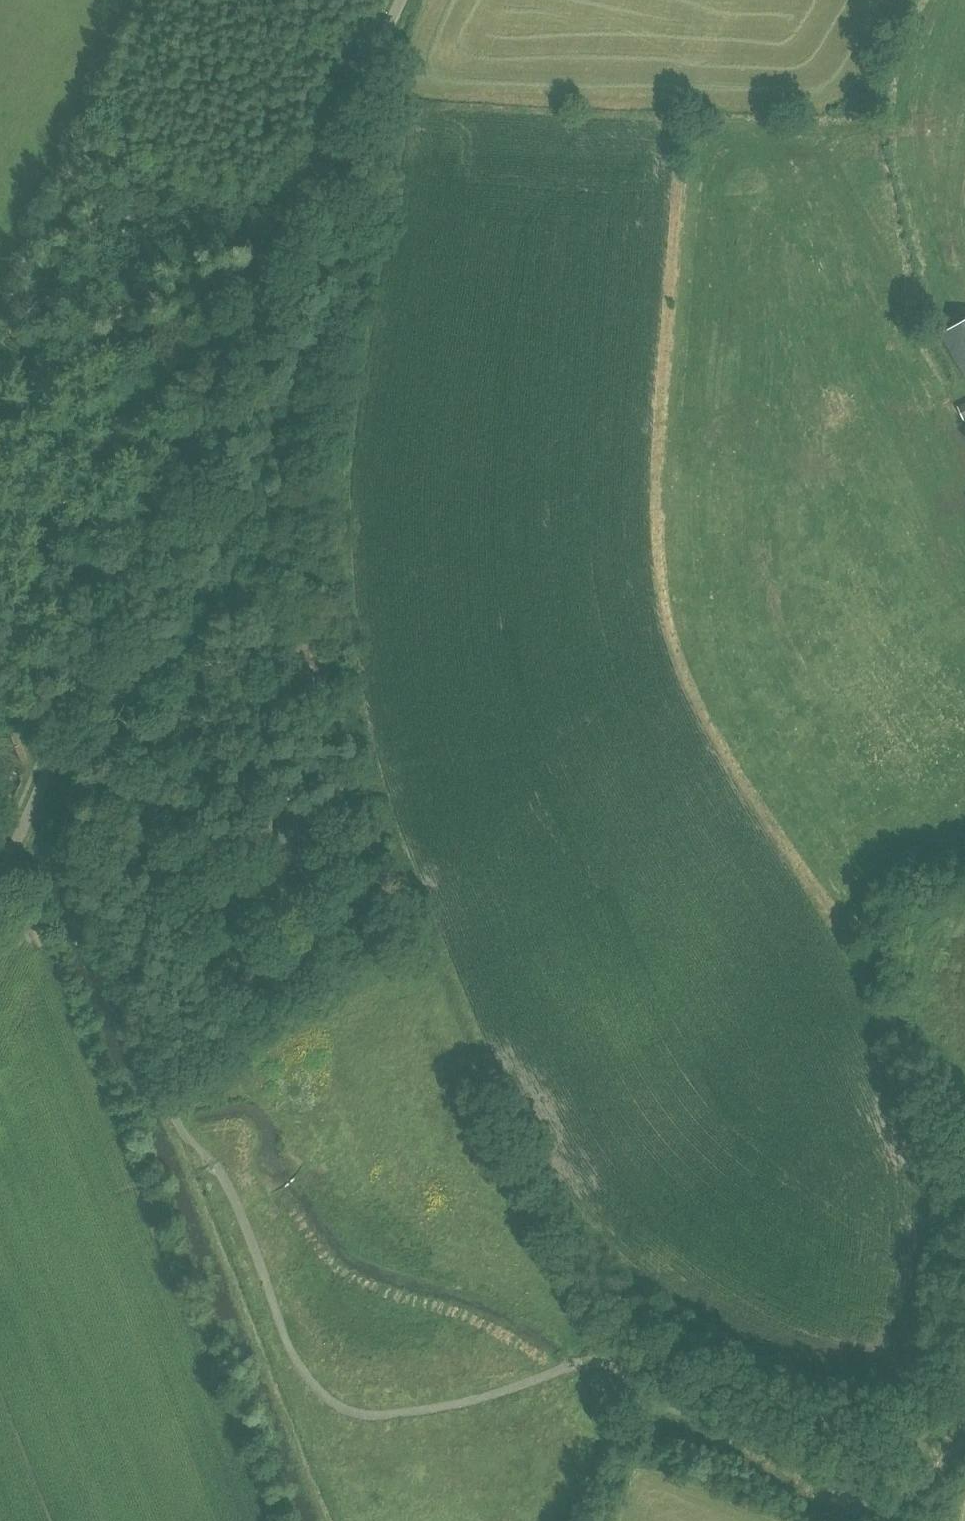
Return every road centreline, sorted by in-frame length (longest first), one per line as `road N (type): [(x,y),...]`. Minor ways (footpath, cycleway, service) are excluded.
road 1 (unclassified): [(0,880),(401,0)]

